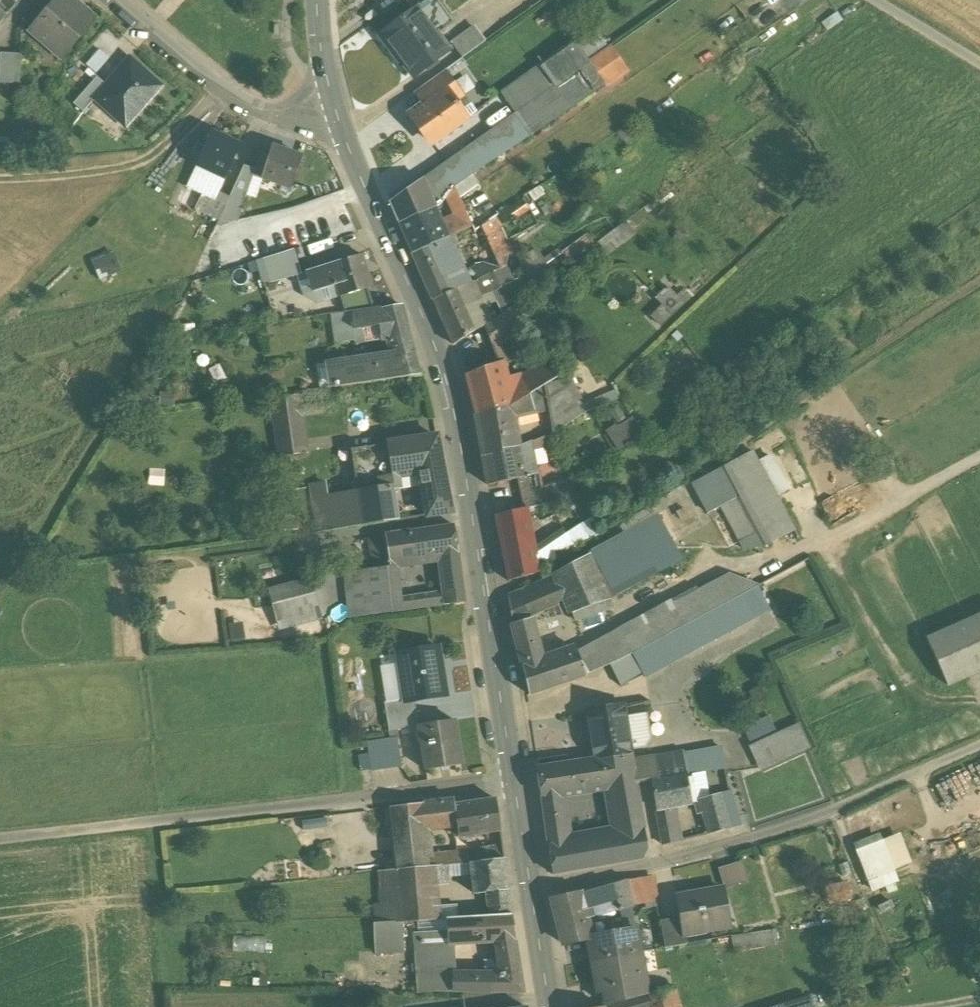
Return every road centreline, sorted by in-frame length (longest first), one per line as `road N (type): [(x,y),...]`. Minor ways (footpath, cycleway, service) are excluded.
road 1 (secondary): [(554,1006),(460,431),(439,358),(337,112)]
road 2 (track): [(515,777),(0,841)]
road 3 (track): [(538,893),(678,862),(811,819),(979,745)]
road 4 (track): [(222,89),(0,309)]
road 5 (track): [(737,0),(500,165)]
road 6 (track): [(759,435),(979,298)]
road 7 (residential): [(337,112),(266,114),(222,89),(118,0)]
road 8 (track): [(979,456),(759,573)]
road 9 (track): [(0,172),(148,160)]
road 10 (track): [(979,66),(871,0)]

